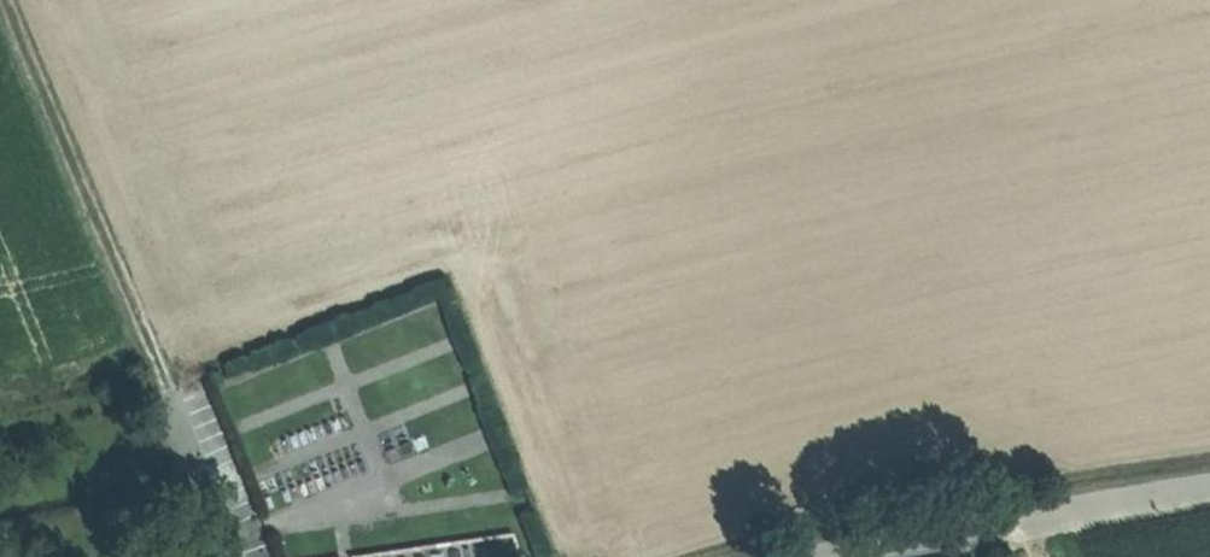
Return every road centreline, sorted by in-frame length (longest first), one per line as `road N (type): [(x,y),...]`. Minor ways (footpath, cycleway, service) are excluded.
road 1 (track): [(17,0),(164,405)]

